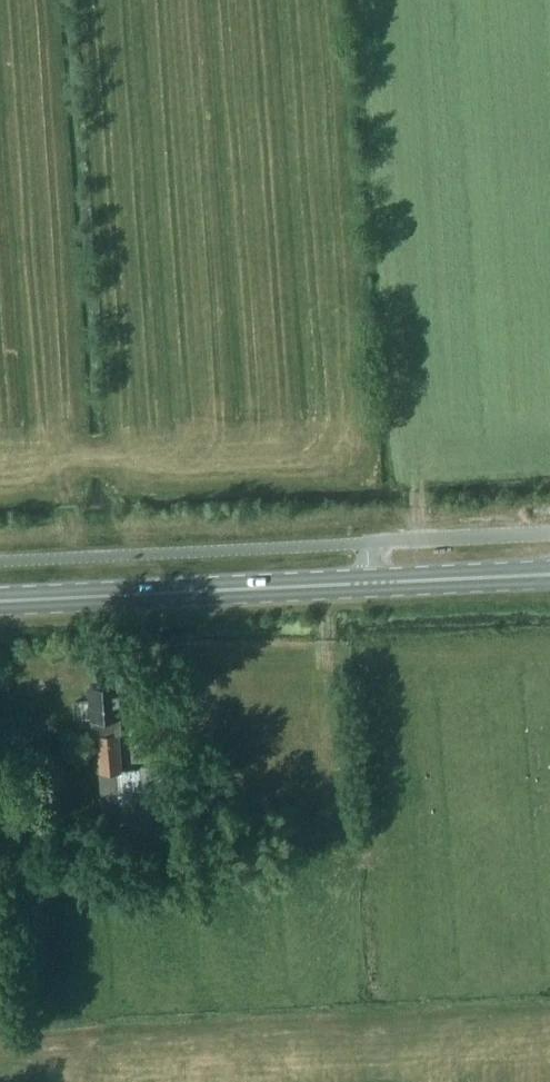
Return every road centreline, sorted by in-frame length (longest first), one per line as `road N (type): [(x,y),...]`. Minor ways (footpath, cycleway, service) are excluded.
road 1 (tertiary): [(0,599),(368,582)]
road 2 (unclassified): [(549,531),(367,541),(368,582)]
road 3 (tertiary): [(368,582),(549,573)]

